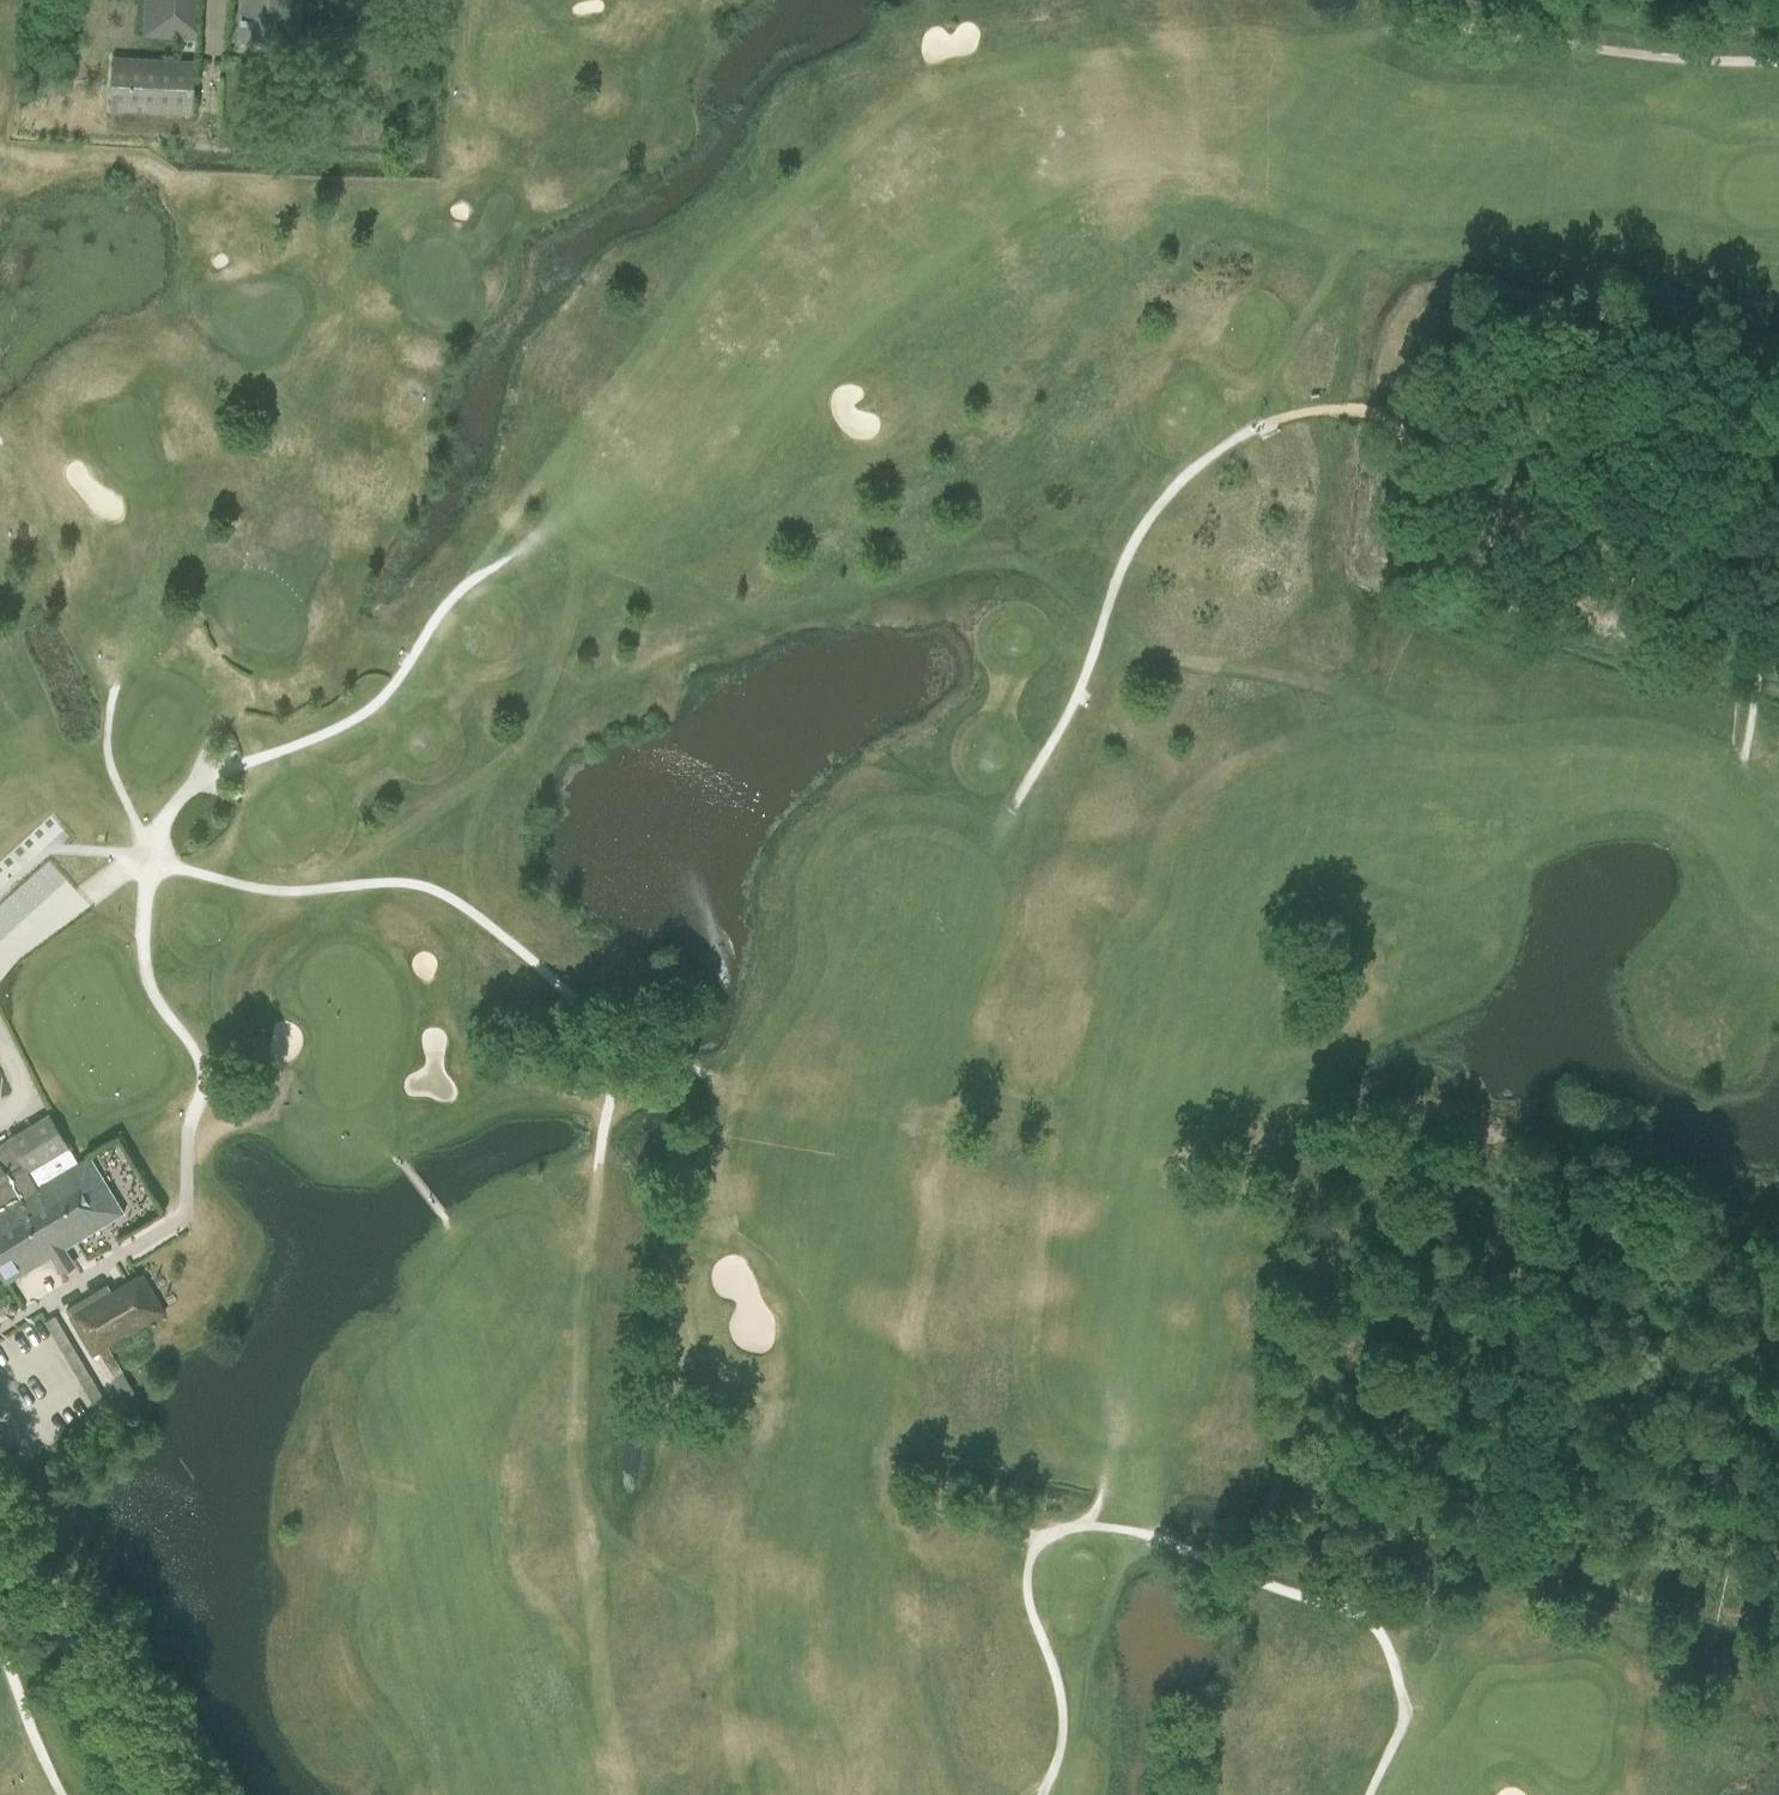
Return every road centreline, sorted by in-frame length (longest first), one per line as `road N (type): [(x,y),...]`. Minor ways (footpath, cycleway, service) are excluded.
road 1 (unclassified): [(160,1794),(0,1553)]

